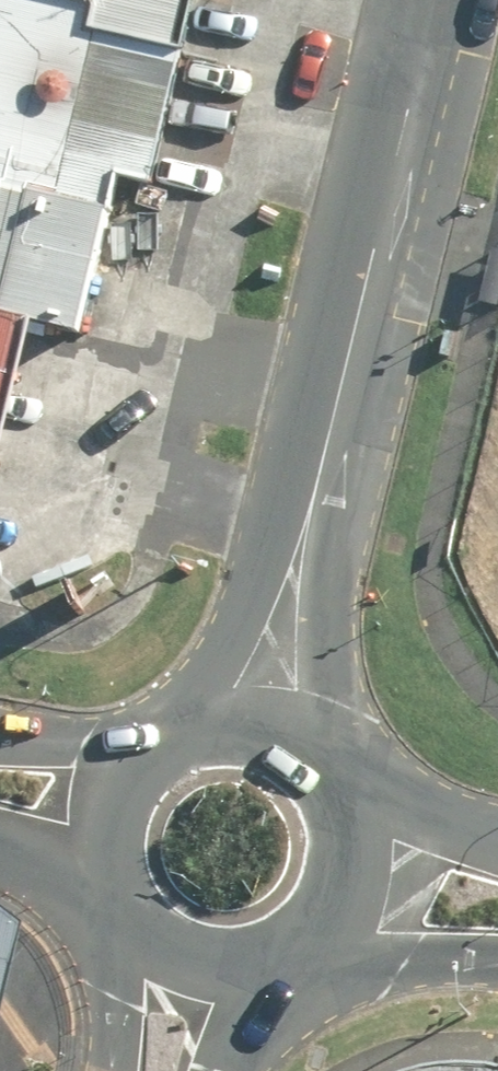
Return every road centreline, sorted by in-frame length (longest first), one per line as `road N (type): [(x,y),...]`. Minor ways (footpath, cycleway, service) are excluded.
road 1 (secondary): [(172,732),(258,591),(313,425),(346,376)]
road 2 (secondary): [(346,376),(438,0)]
road 3 (secondary): [(346,376),(330,652),(312,757)]
road 4 (secondary): [(497,964),(403,963),(315,934)]
road 5 (secondary): [(337,792),(497,845)]
road 6 (secondary): [(172,732),(218,720),(255,722),(312,757)]
road 7 (secondary): [(337,792),(348,866),(315,934)]
road 8 (secondary): [(108,1070),(120,922)]
road 9 (secondary): [(251,970),(178,965),(120,922)]
road 10 (secondary): [(0,733),(86,739),(133,760)]

